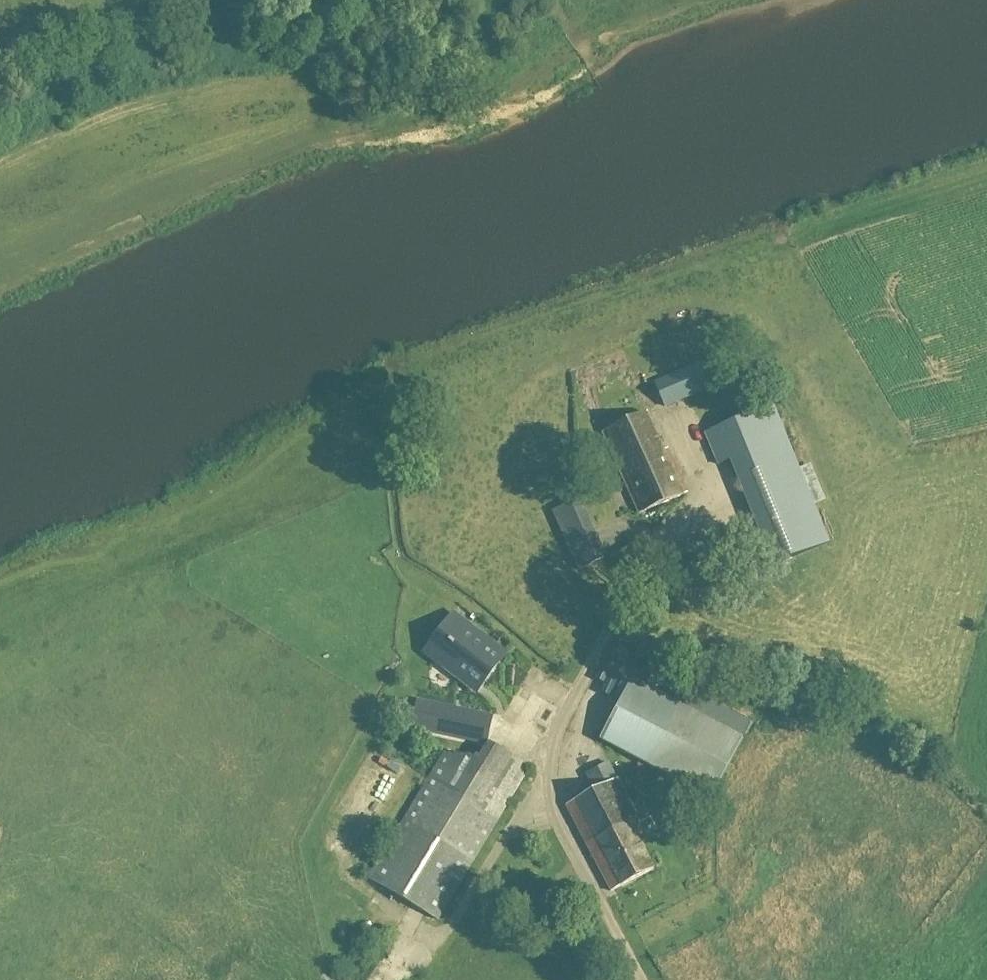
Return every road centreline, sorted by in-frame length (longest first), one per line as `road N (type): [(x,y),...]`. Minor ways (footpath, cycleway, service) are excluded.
road 1 (unclassified): [(651,979),(566,825),(557,790),(569,674),(632,543)]

